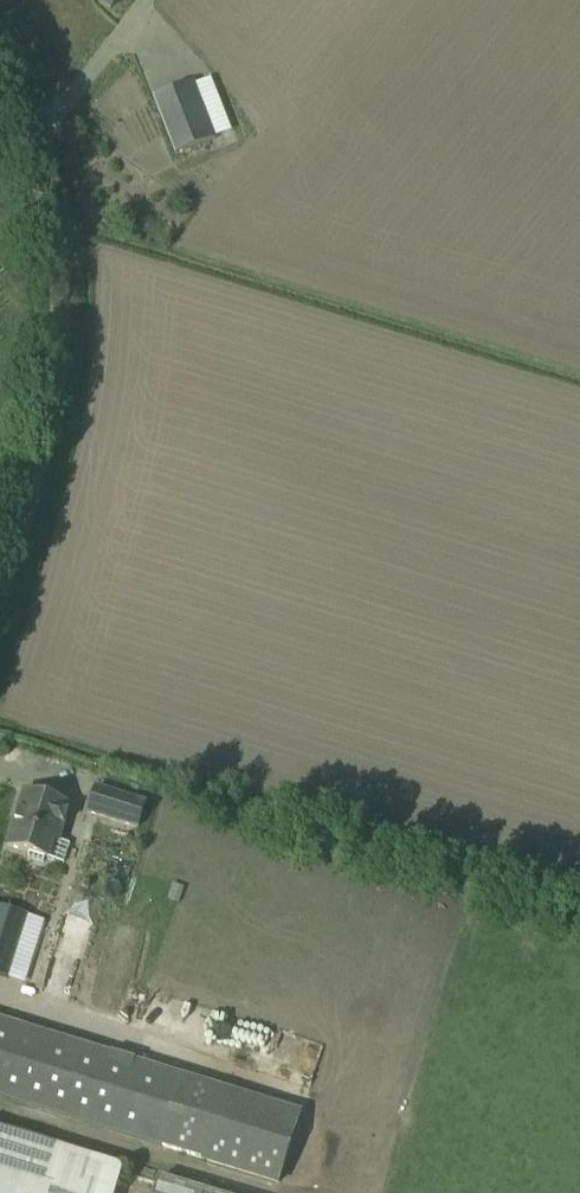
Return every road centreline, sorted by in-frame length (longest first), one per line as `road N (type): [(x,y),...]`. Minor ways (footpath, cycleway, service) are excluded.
road 1 (unclassified): [(0,642),(48,494),(77,304),(70,231),(44,125),(0,53)]

